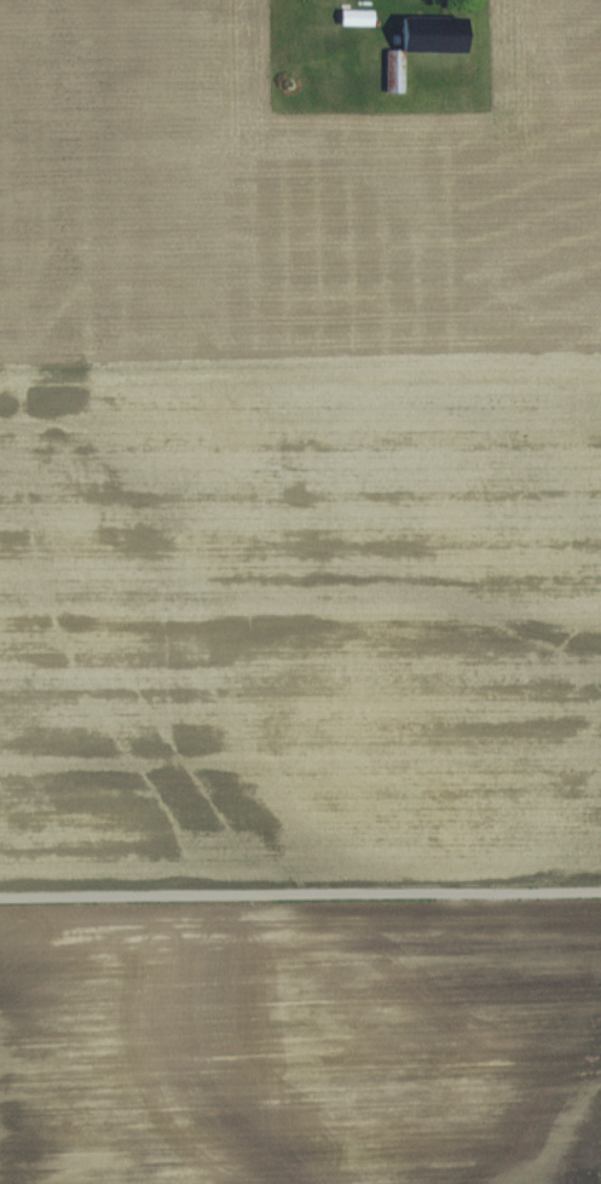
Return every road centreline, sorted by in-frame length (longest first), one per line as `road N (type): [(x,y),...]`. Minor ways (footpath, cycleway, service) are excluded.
road 1 (residential): [(600,894),(0,896)]

